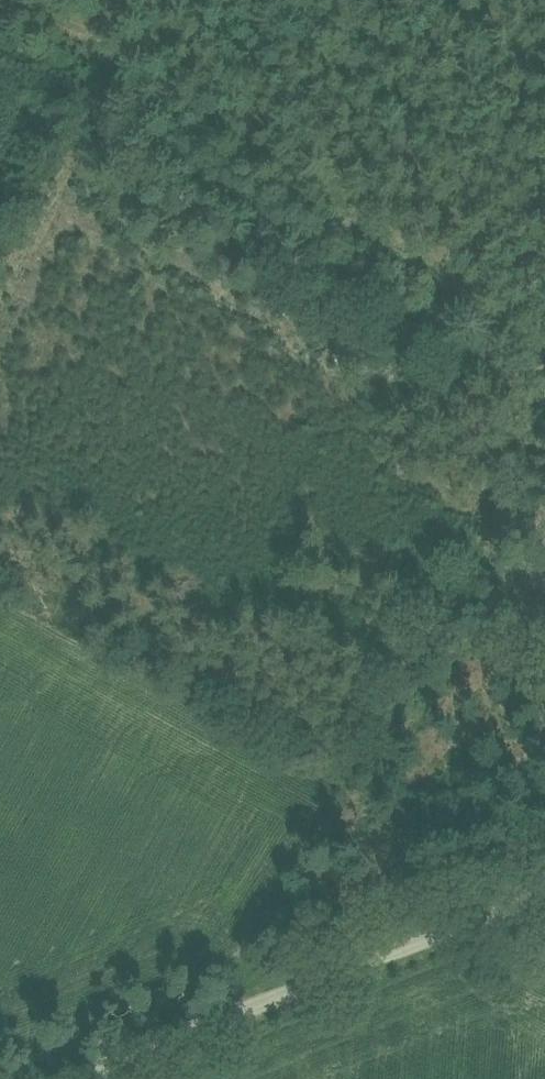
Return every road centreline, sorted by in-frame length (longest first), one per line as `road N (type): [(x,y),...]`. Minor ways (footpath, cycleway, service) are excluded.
road 1 (unclassified): [(70,1078),(544,892)]

